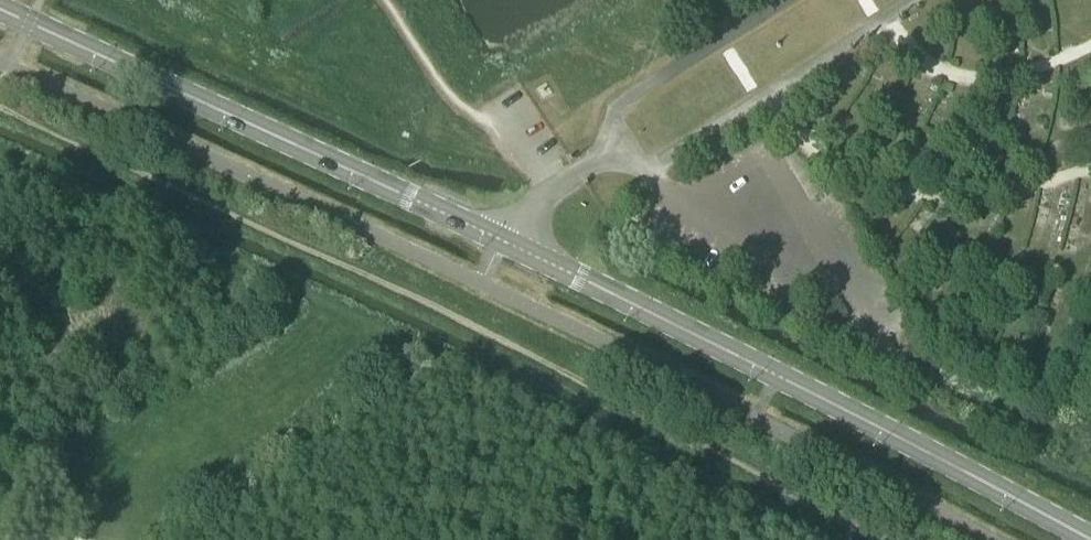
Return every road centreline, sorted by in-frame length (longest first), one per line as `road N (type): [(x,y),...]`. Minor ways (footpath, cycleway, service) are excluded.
road 1 (secondary): [(0,8),(420,201),(1090,538)]

